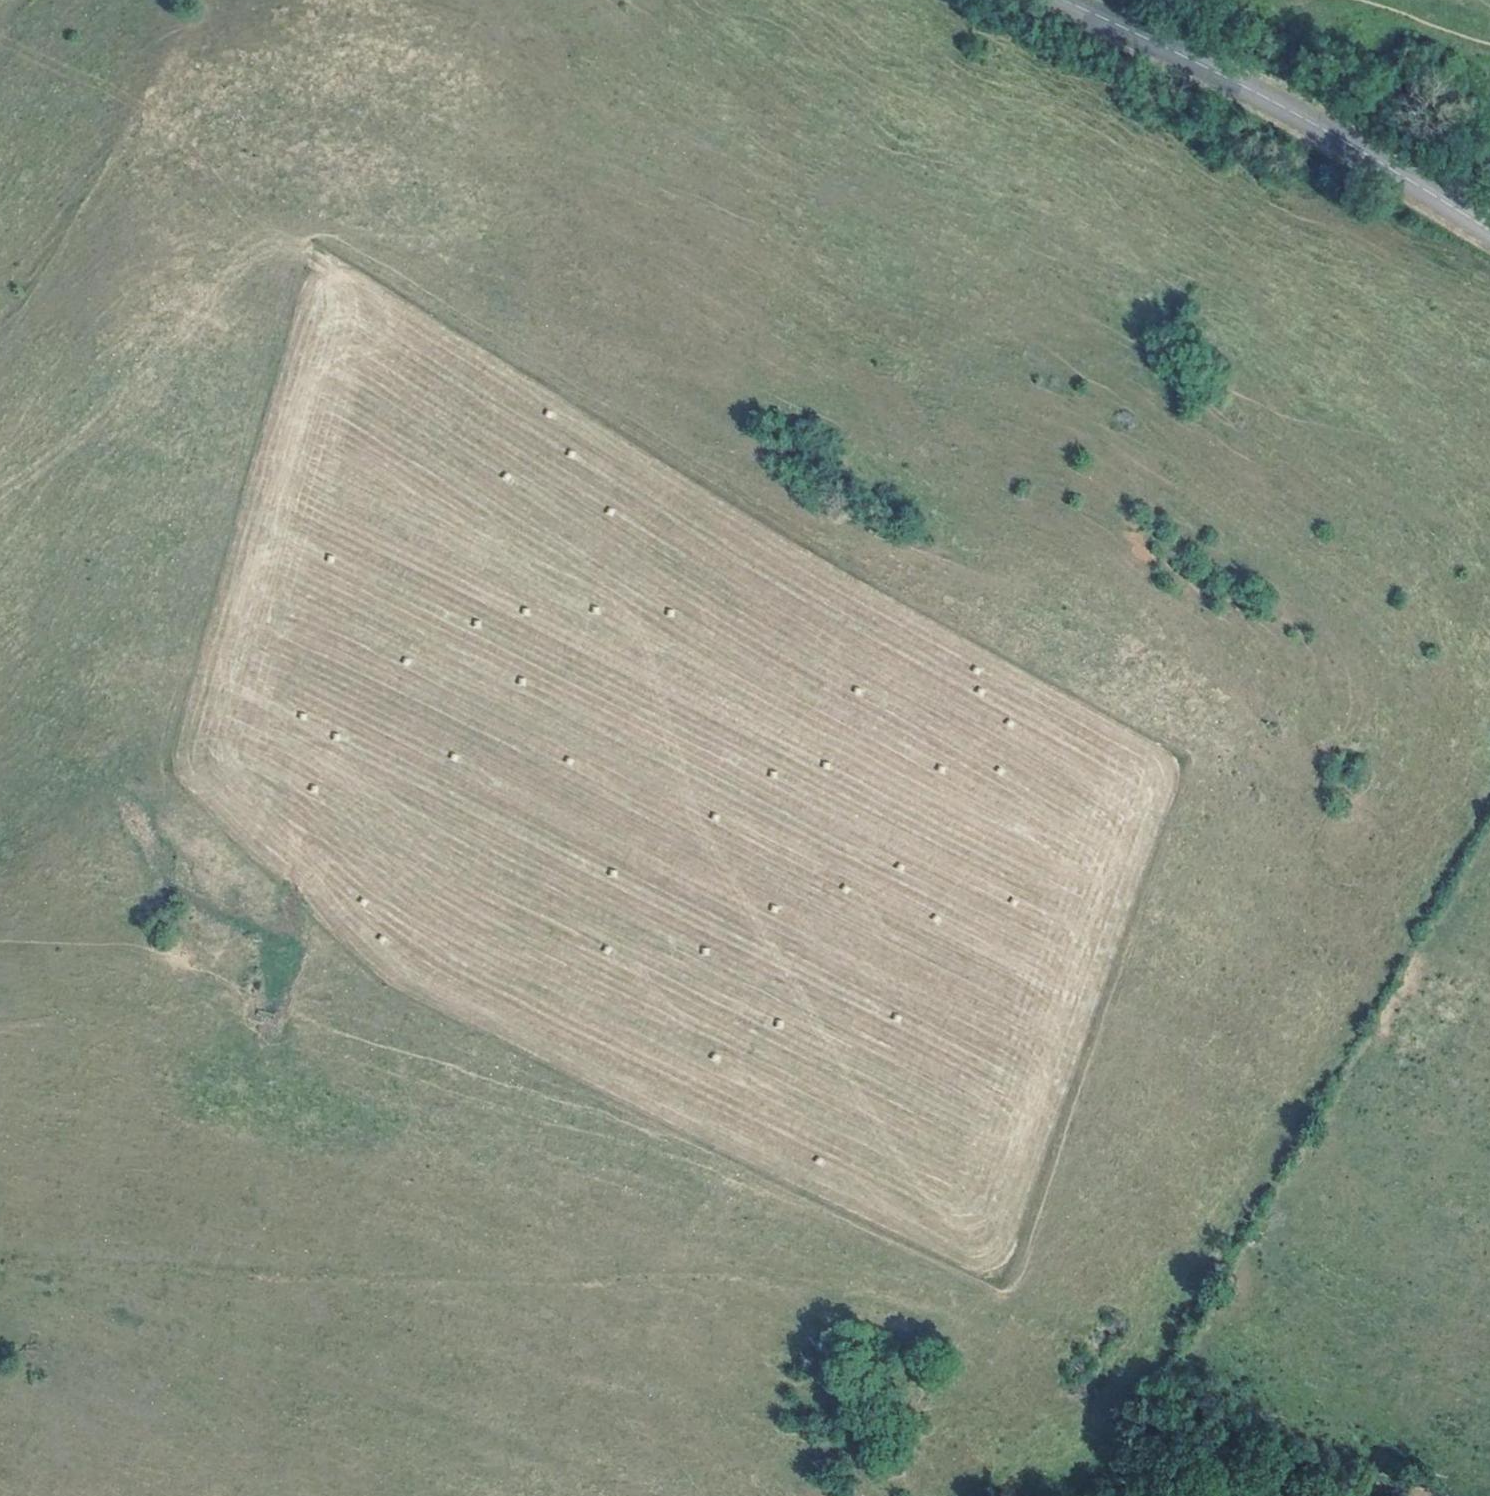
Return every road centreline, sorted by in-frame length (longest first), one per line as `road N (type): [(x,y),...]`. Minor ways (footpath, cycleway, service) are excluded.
road 1 (secondary): [(1489,230),(1336,137),(1064,0)]

